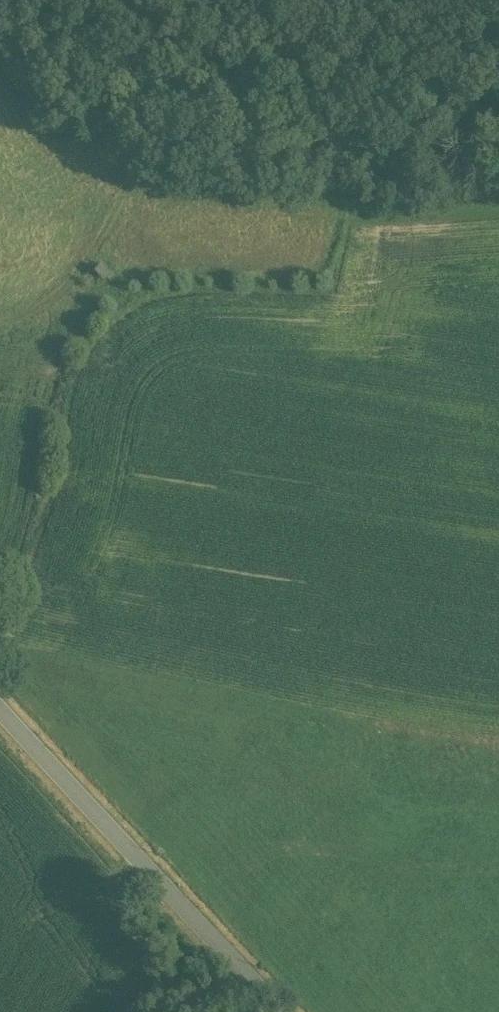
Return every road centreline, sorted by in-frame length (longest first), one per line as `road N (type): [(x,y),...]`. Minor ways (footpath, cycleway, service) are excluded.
road 1 (track): [(0,323),(41,308),(73,281),(166,136),(361,130),(498,107)]
road 2 (tertiary): [(0,709),(284,1011)]

